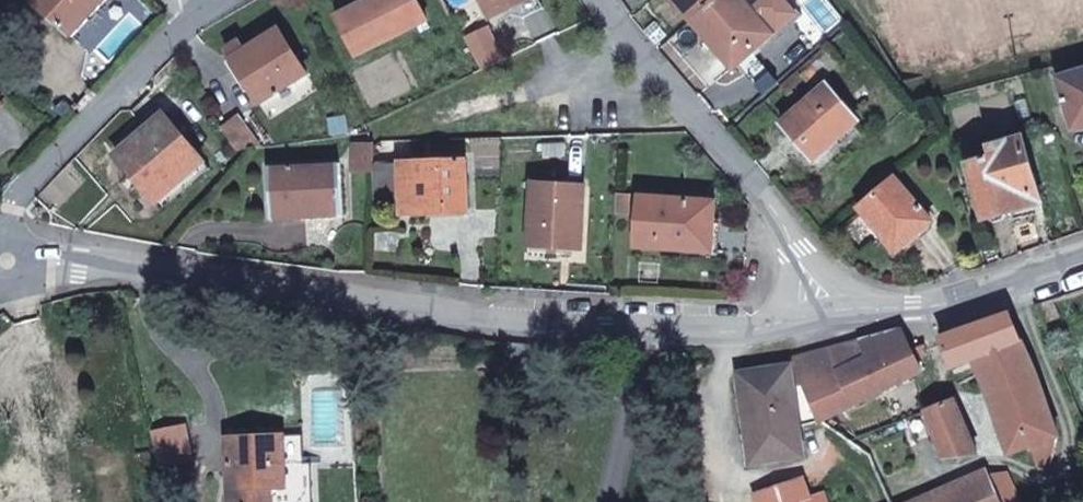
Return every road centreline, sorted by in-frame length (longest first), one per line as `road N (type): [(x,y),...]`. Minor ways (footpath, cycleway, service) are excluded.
road 1 (residential): [(828,315),(750,332),(610,326),(491,318),(143,269),(6,263)]
road 2 (residential): [(828,315),(794,252),(600,0)]
road 3 (residential): [(6,263),(13,206),(191,21)]
road 4 (residential): [(1082,255),(961,301),(828,315)]

